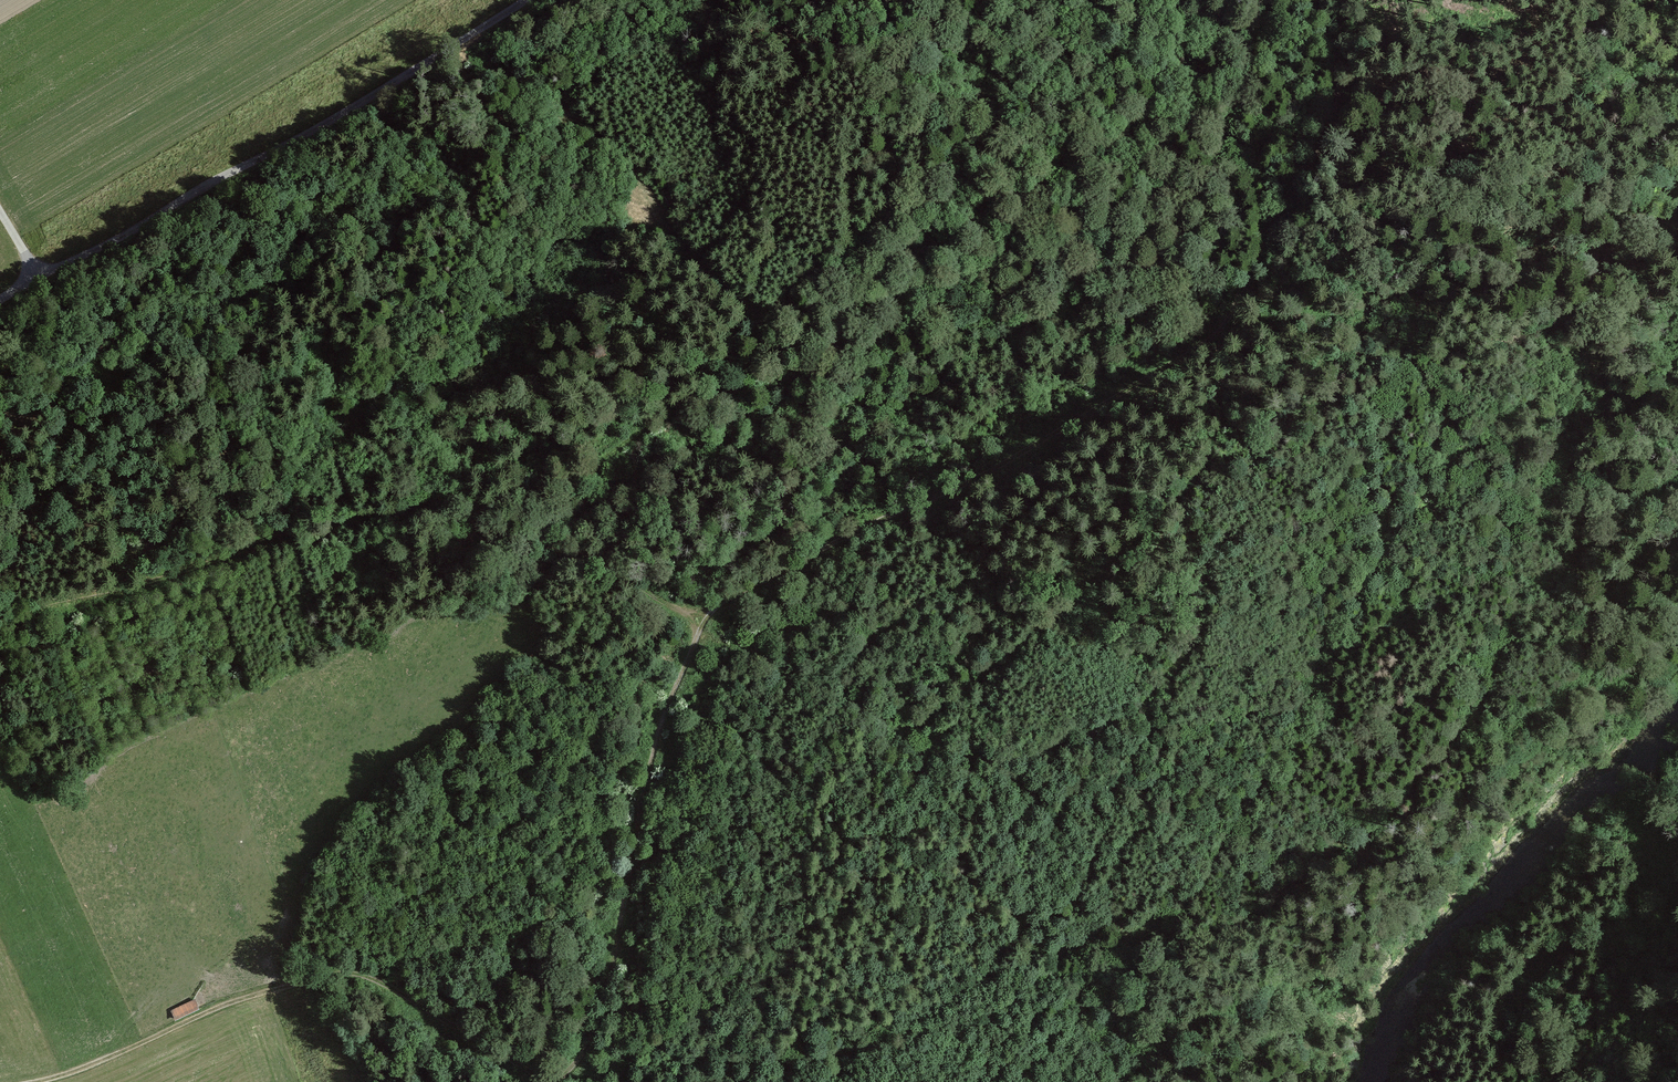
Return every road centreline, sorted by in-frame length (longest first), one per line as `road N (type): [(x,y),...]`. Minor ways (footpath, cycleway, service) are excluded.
road 1 (track): [(563,1075),(704,1057),(843,1053),(1023,959),(1131,946),(1156,933),(1216,853),(1299,706),(1319,648),(1404,524),(1444,415)]
road 2 (track): [(1232,311),(1360,317),(1393,334),(1481,458),(1506,514),(1516,574),(1509,633),(1479,714),(1380,825),(1238,924),(1187,940),(1156,933)]
road 3 (track): [(1345,0),(1339,100),(1326,141),(1275,210),(1232,311),(1202,347),(721,600),(704,620)]
road 4 (track): [(448,514),(486,509),(565,475),(640,428),(751,326),(752,314),(590,137),(571,123),(506,119),(487,110),(445,54)]
road 5 (track): [(704,620),(595,557),(414,505),(30,607),(0,623)]
road 6 (track): [(22,1081),(340,970),(371,976),(550,1081)]
road 7 (track): [(39,277),(532,0)]
road 8 (track): [(704,620),(660,720),(586,1046),(557,1081)]
road 9 (track): [(1479,714),(1554,707),(1583,688),(1606,651),(1677,468)]

